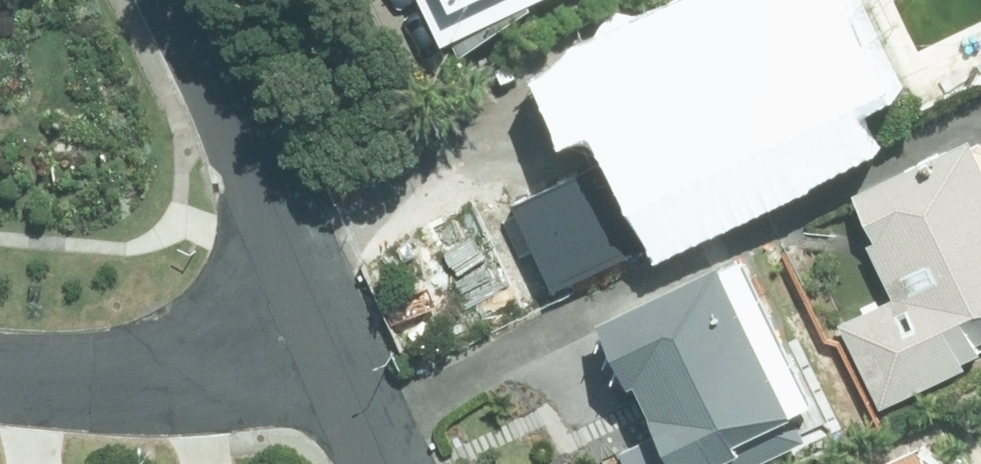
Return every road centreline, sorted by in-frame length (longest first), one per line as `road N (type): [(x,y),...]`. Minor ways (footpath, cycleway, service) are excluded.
road 1 (residential): [(331,322),(175,0)]
road 2 (residential): [(0,377),(111,388),(230,364),(331,322)]
road 3 (residential): [(390,463),(331,322)]

